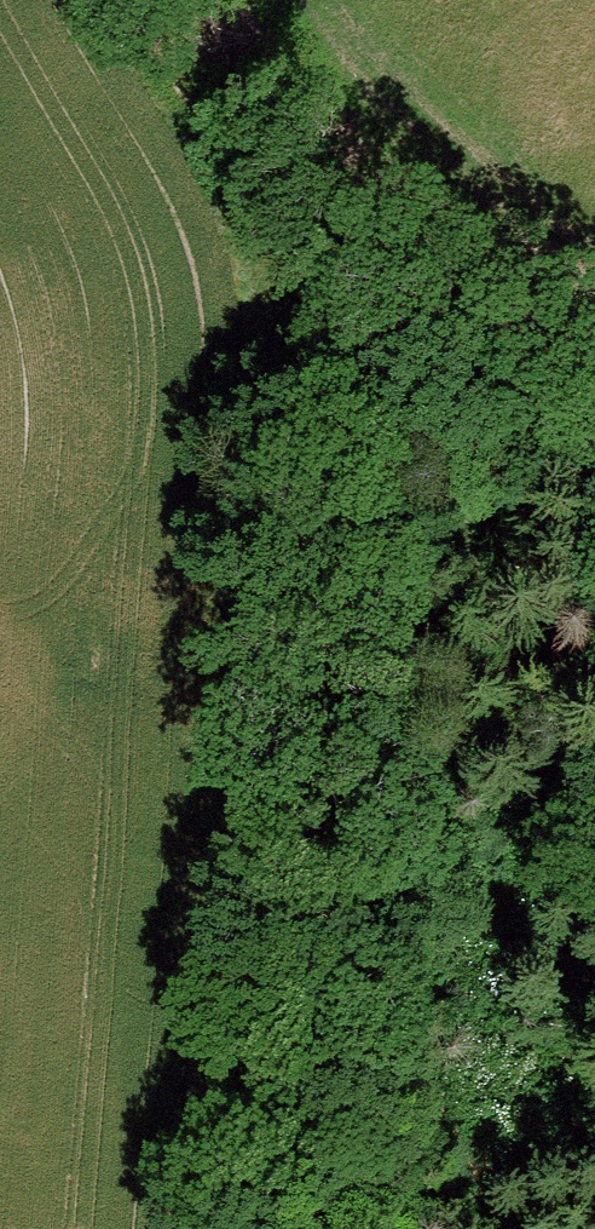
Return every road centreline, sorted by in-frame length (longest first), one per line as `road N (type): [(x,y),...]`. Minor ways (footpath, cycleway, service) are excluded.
road 1 (track): [(134,0),(205,102),(284,247),(299,361),(263,711),(232,1228)]
road 2 (track): [(594,854),(479,624),(299,361)]

